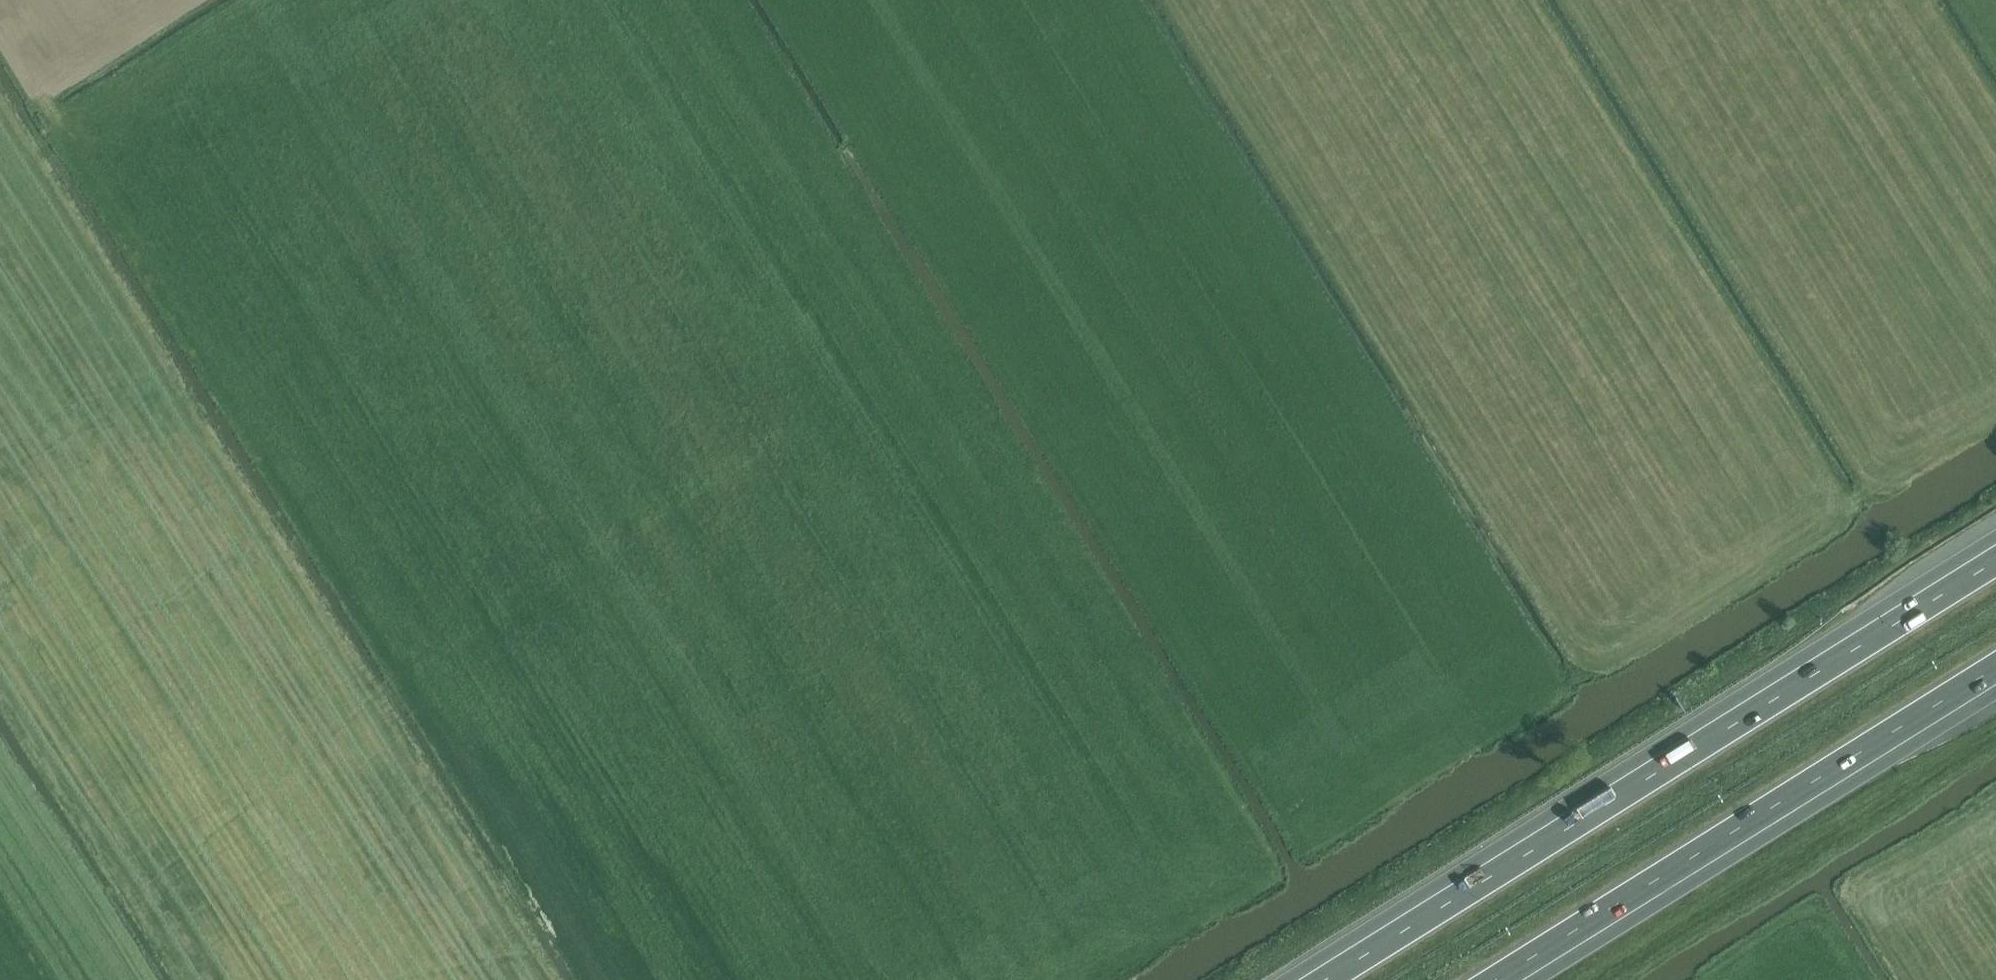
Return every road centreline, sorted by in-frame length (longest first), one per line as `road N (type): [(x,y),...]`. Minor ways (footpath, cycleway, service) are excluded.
road 1 (motorway): [(1995,562),(1328,979)]
road 2 (motorway): [(1513,979),(1995,678)]

